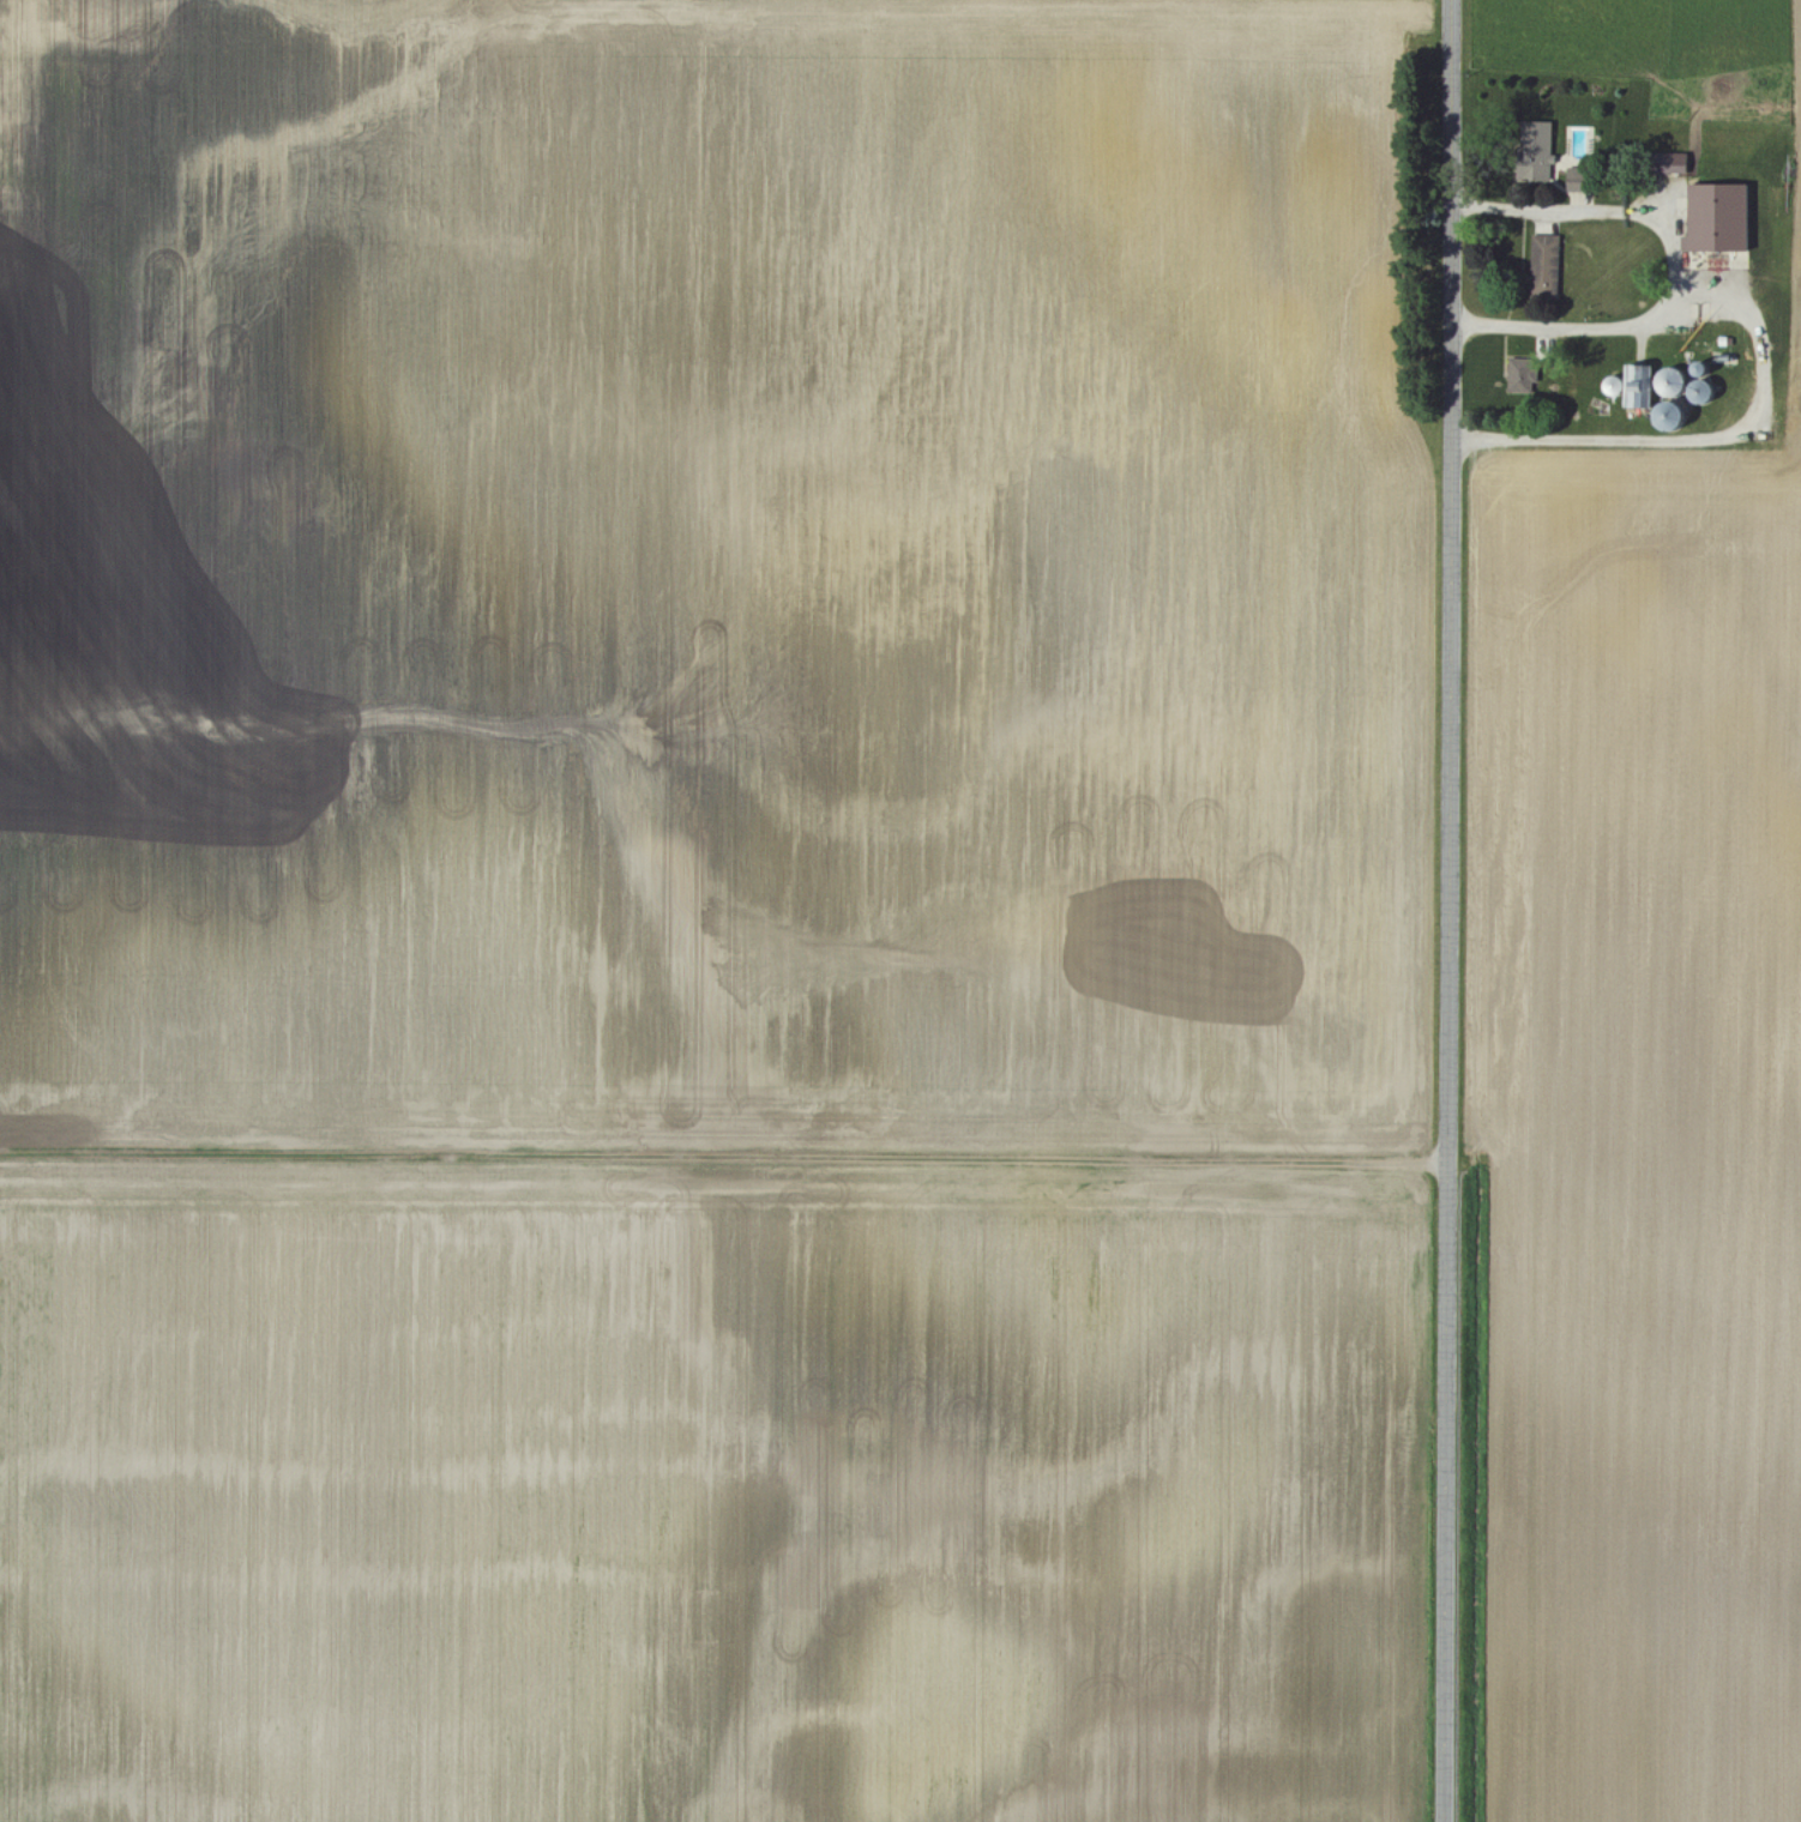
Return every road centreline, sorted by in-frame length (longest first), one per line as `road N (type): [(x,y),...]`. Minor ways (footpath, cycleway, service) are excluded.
road 1 (residential): [(1449,0),(1448,1821)]

